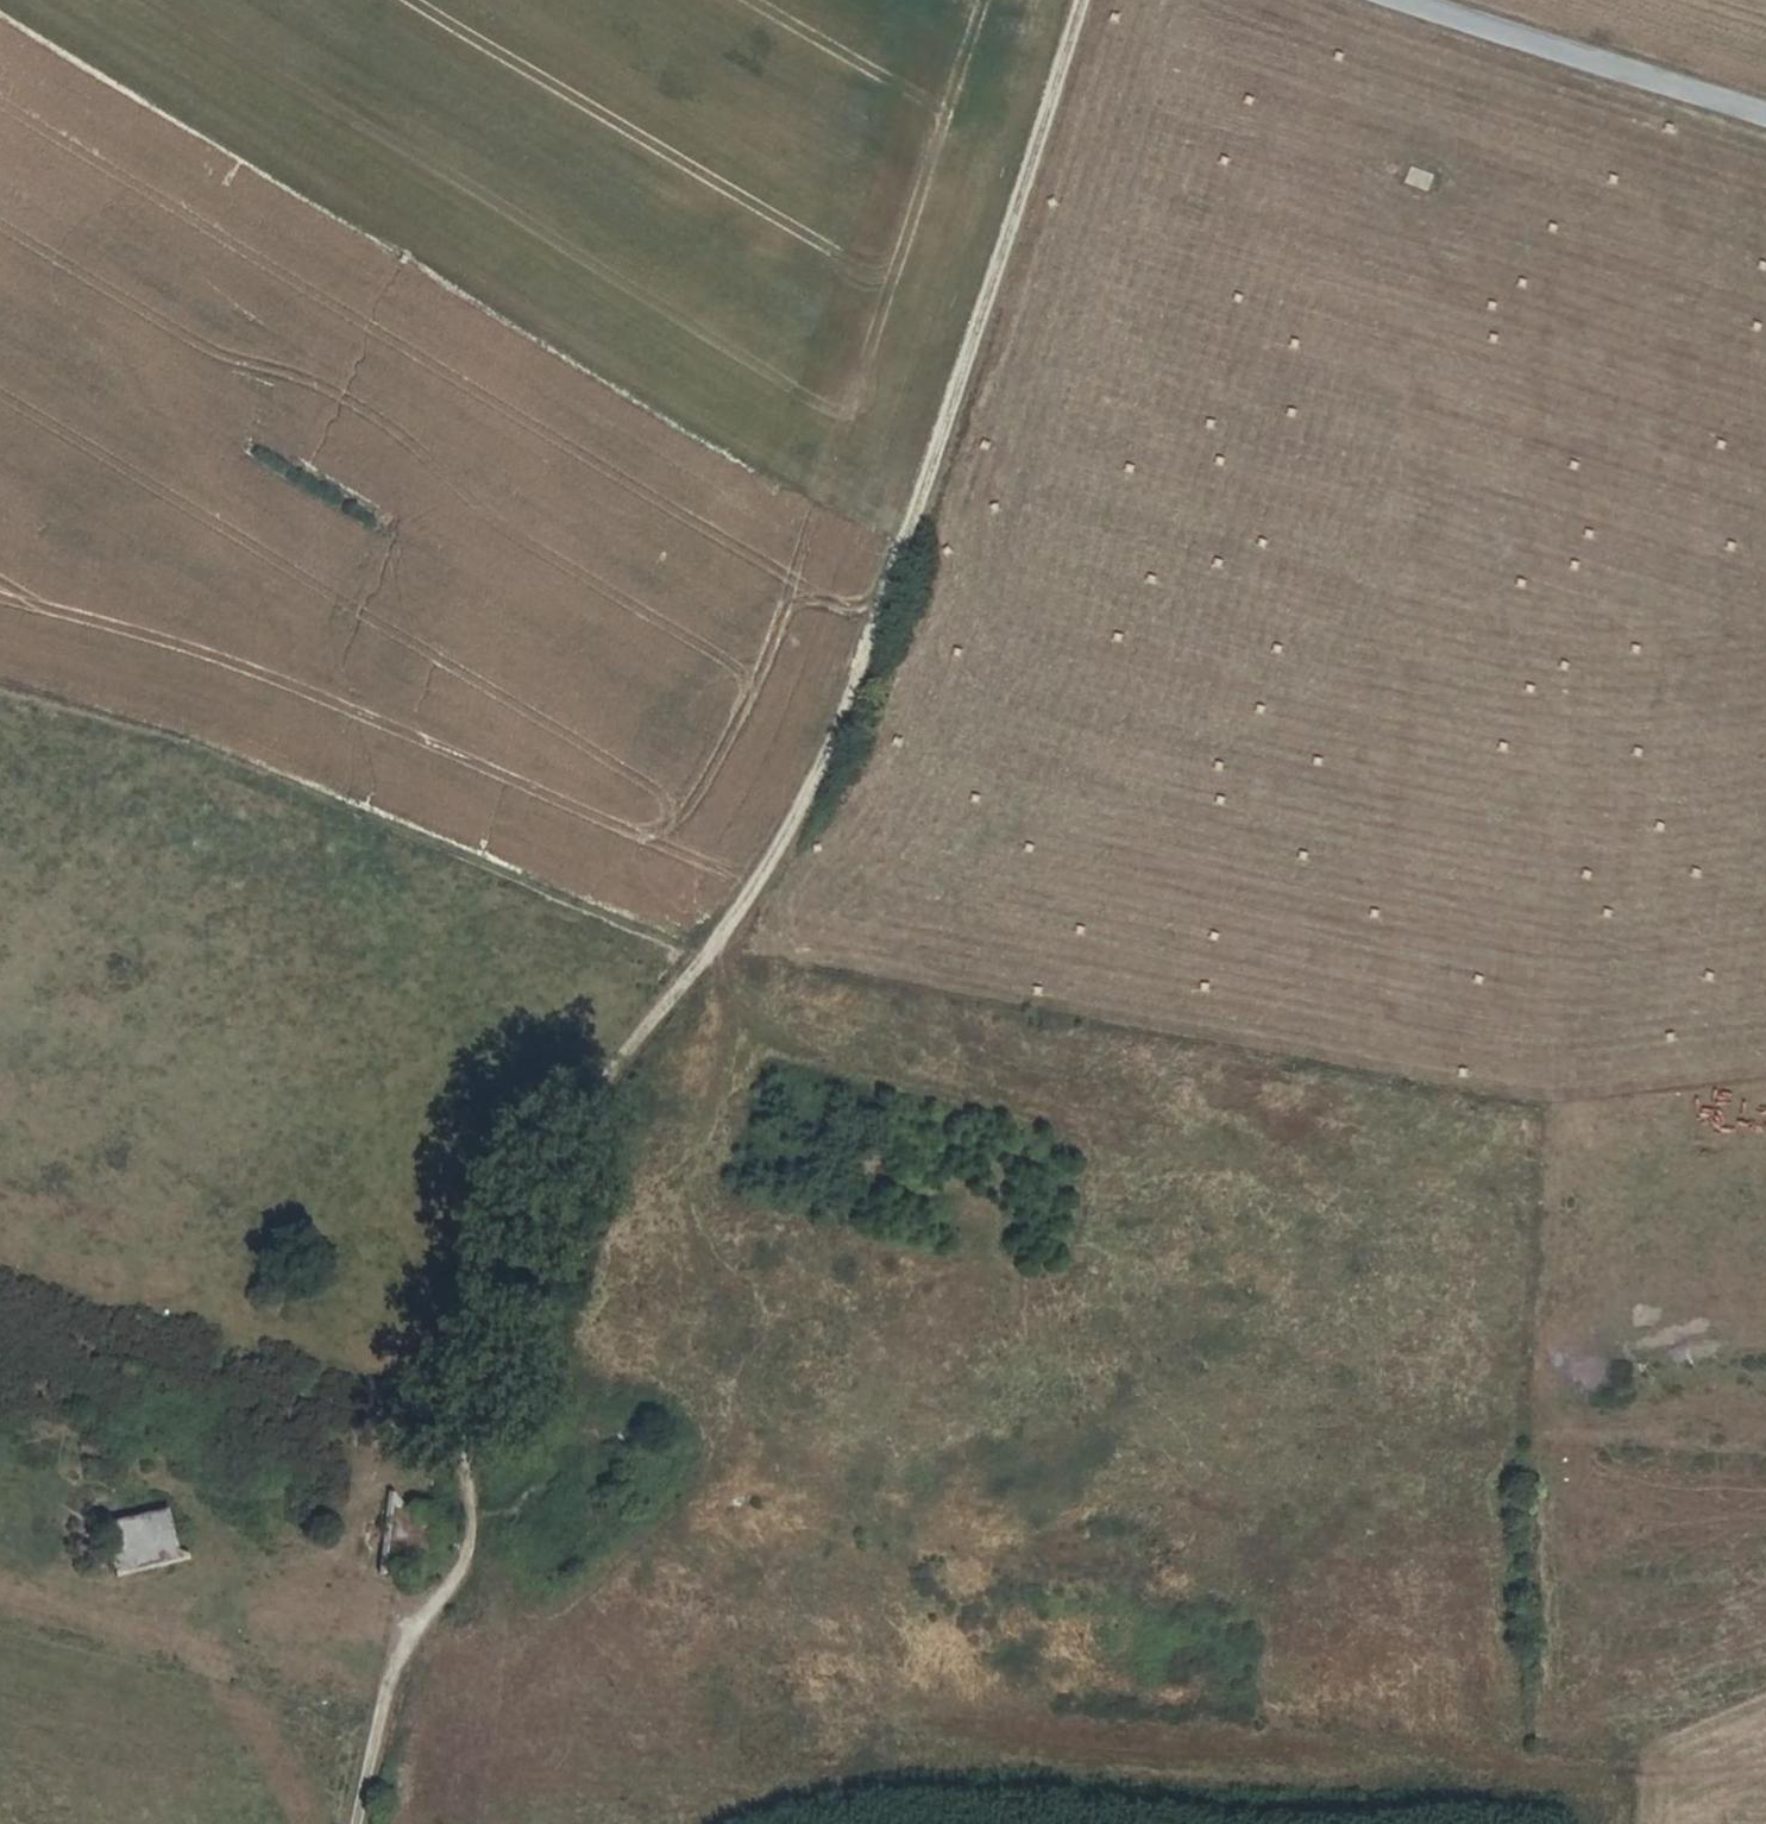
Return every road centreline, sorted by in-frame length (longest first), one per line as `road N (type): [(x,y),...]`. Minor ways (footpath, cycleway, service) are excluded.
road 1 (track): [(1083,0),(845,720),(769,871),(601,1091),(460,1344),(463,1557),(397,1664),(359,1823)]
road 2 (unclassified): [(1765,119),(1399,0)]

